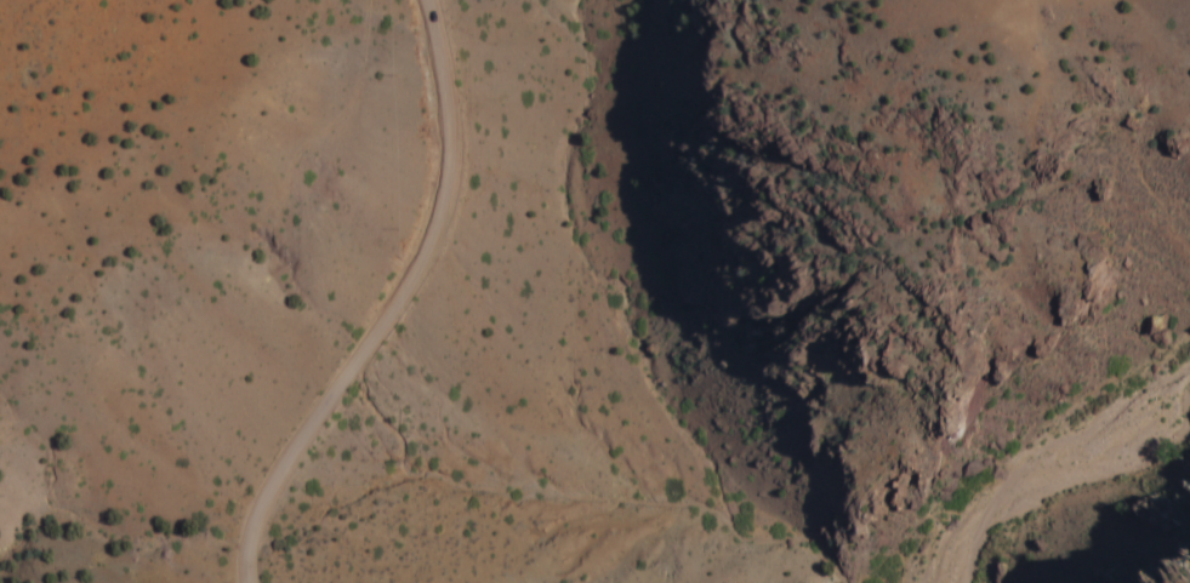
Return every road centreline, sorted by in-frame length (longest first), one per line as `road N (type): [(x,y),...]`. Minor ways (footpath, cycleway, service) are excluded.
road 1 (residential): [(260,582),(268,514),(429,270),(449,224),(460,165),(434,0)]

